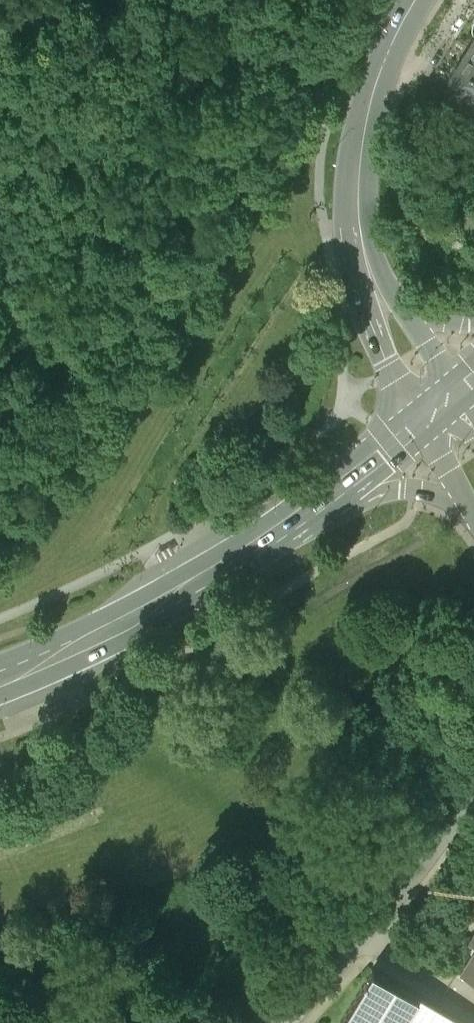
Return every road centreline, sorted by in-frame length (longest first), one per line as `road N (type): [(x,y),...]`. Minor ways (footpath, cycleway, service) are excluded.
road 1 (primary): [(0,681),(154,621),(291,527)]
road 2 (unclassified): [(473,788),(415,876),(282,1022)]
road 3 (secondary): [(362,147),(350,194),(351,260),(374,332),(421,424)]
road 4 (unclassified): [(291,527),(387,493),(414,492),(469,508)]
road 5 (secondary): [(406,313),(376,252),(362,147)]
road 6 (primary): [(291,527),(421,424)]
road 7 (secondary): [(362,147),(382,66),(415,0)]

